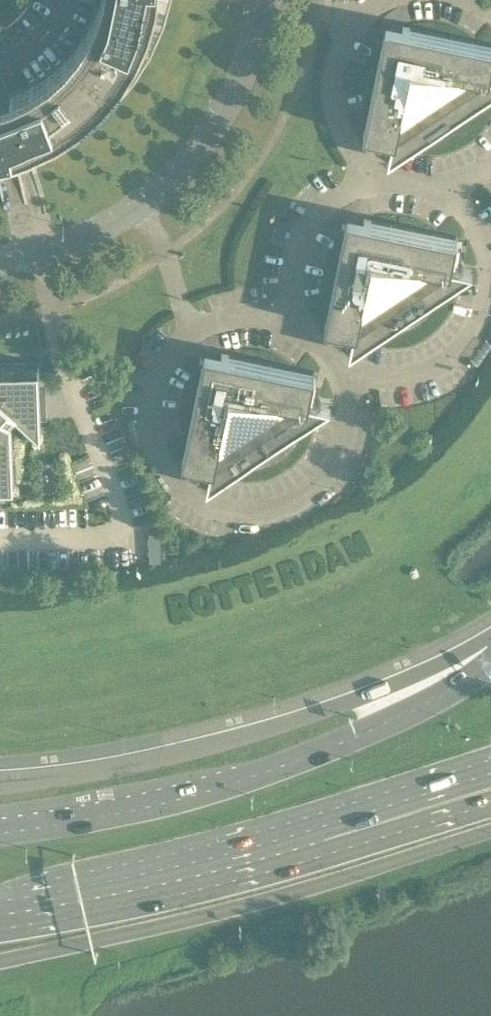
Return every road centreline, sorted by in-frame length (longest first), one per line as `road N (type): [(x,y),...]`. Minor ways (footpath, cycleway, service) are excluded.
road 1 (primary): [(490,663),(396,720),(239,782),(0,833)]
road 2 (primary): [(0,913),(230,858),(490,780)]
road 3 (primary): [(490,658),(211,744),(75,774),(0,780)]
road 4 (unclassified): [(0,260),(97,233),(189,165),(247,70),(267,0)]

